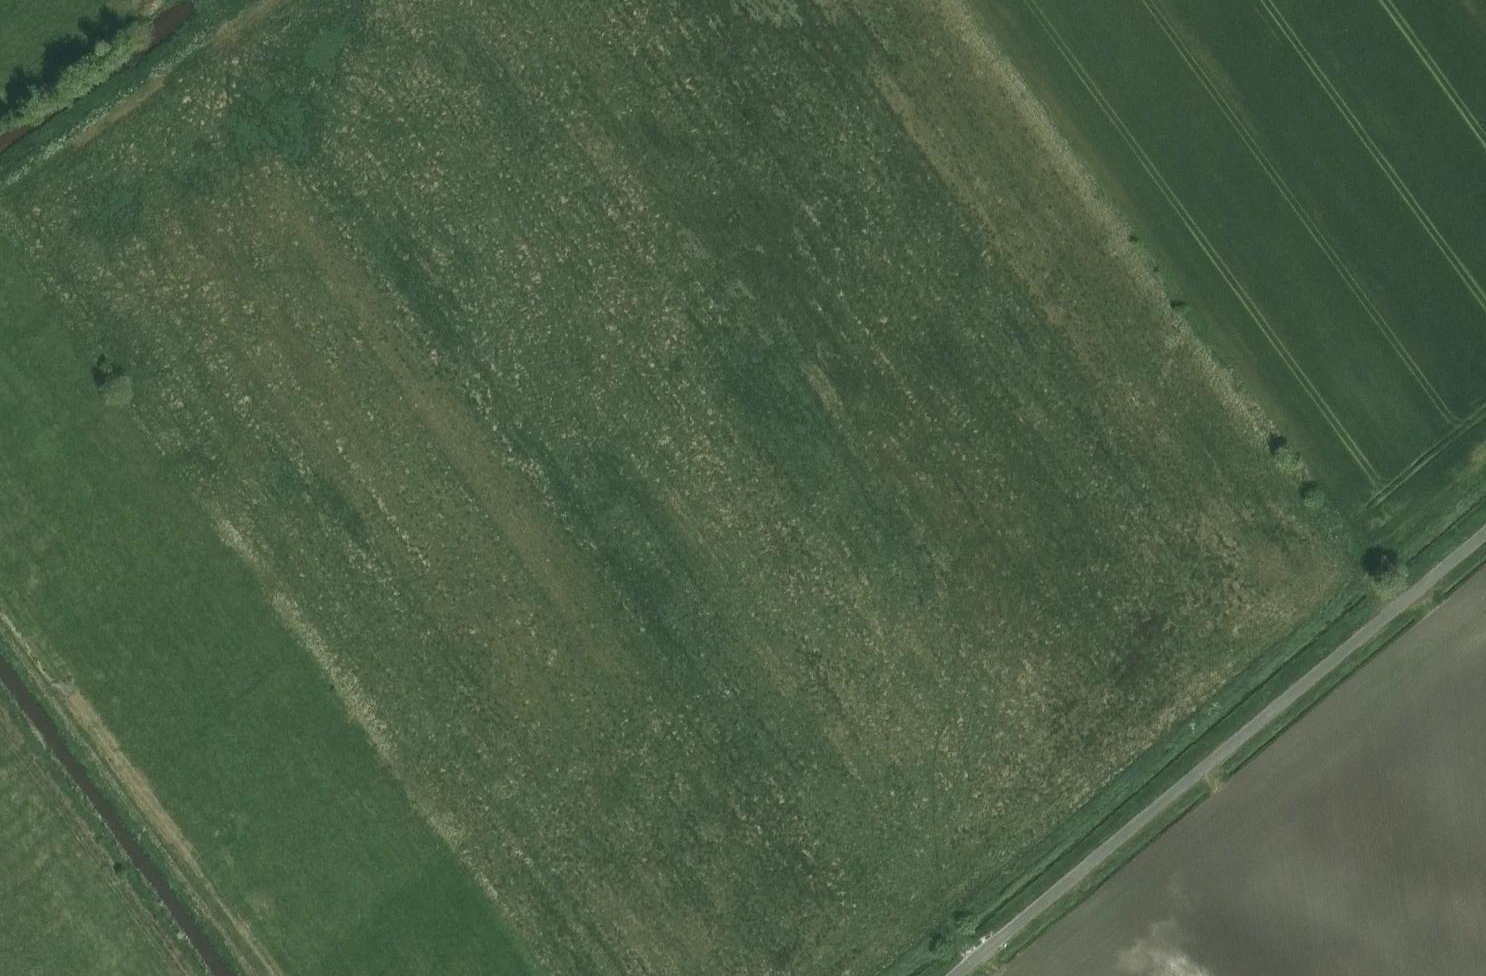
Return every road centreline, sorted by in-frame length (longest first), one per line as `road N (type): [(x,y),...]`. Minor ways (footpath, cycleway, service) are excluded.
road 1 (track): [(957,975),(1485,534)]

